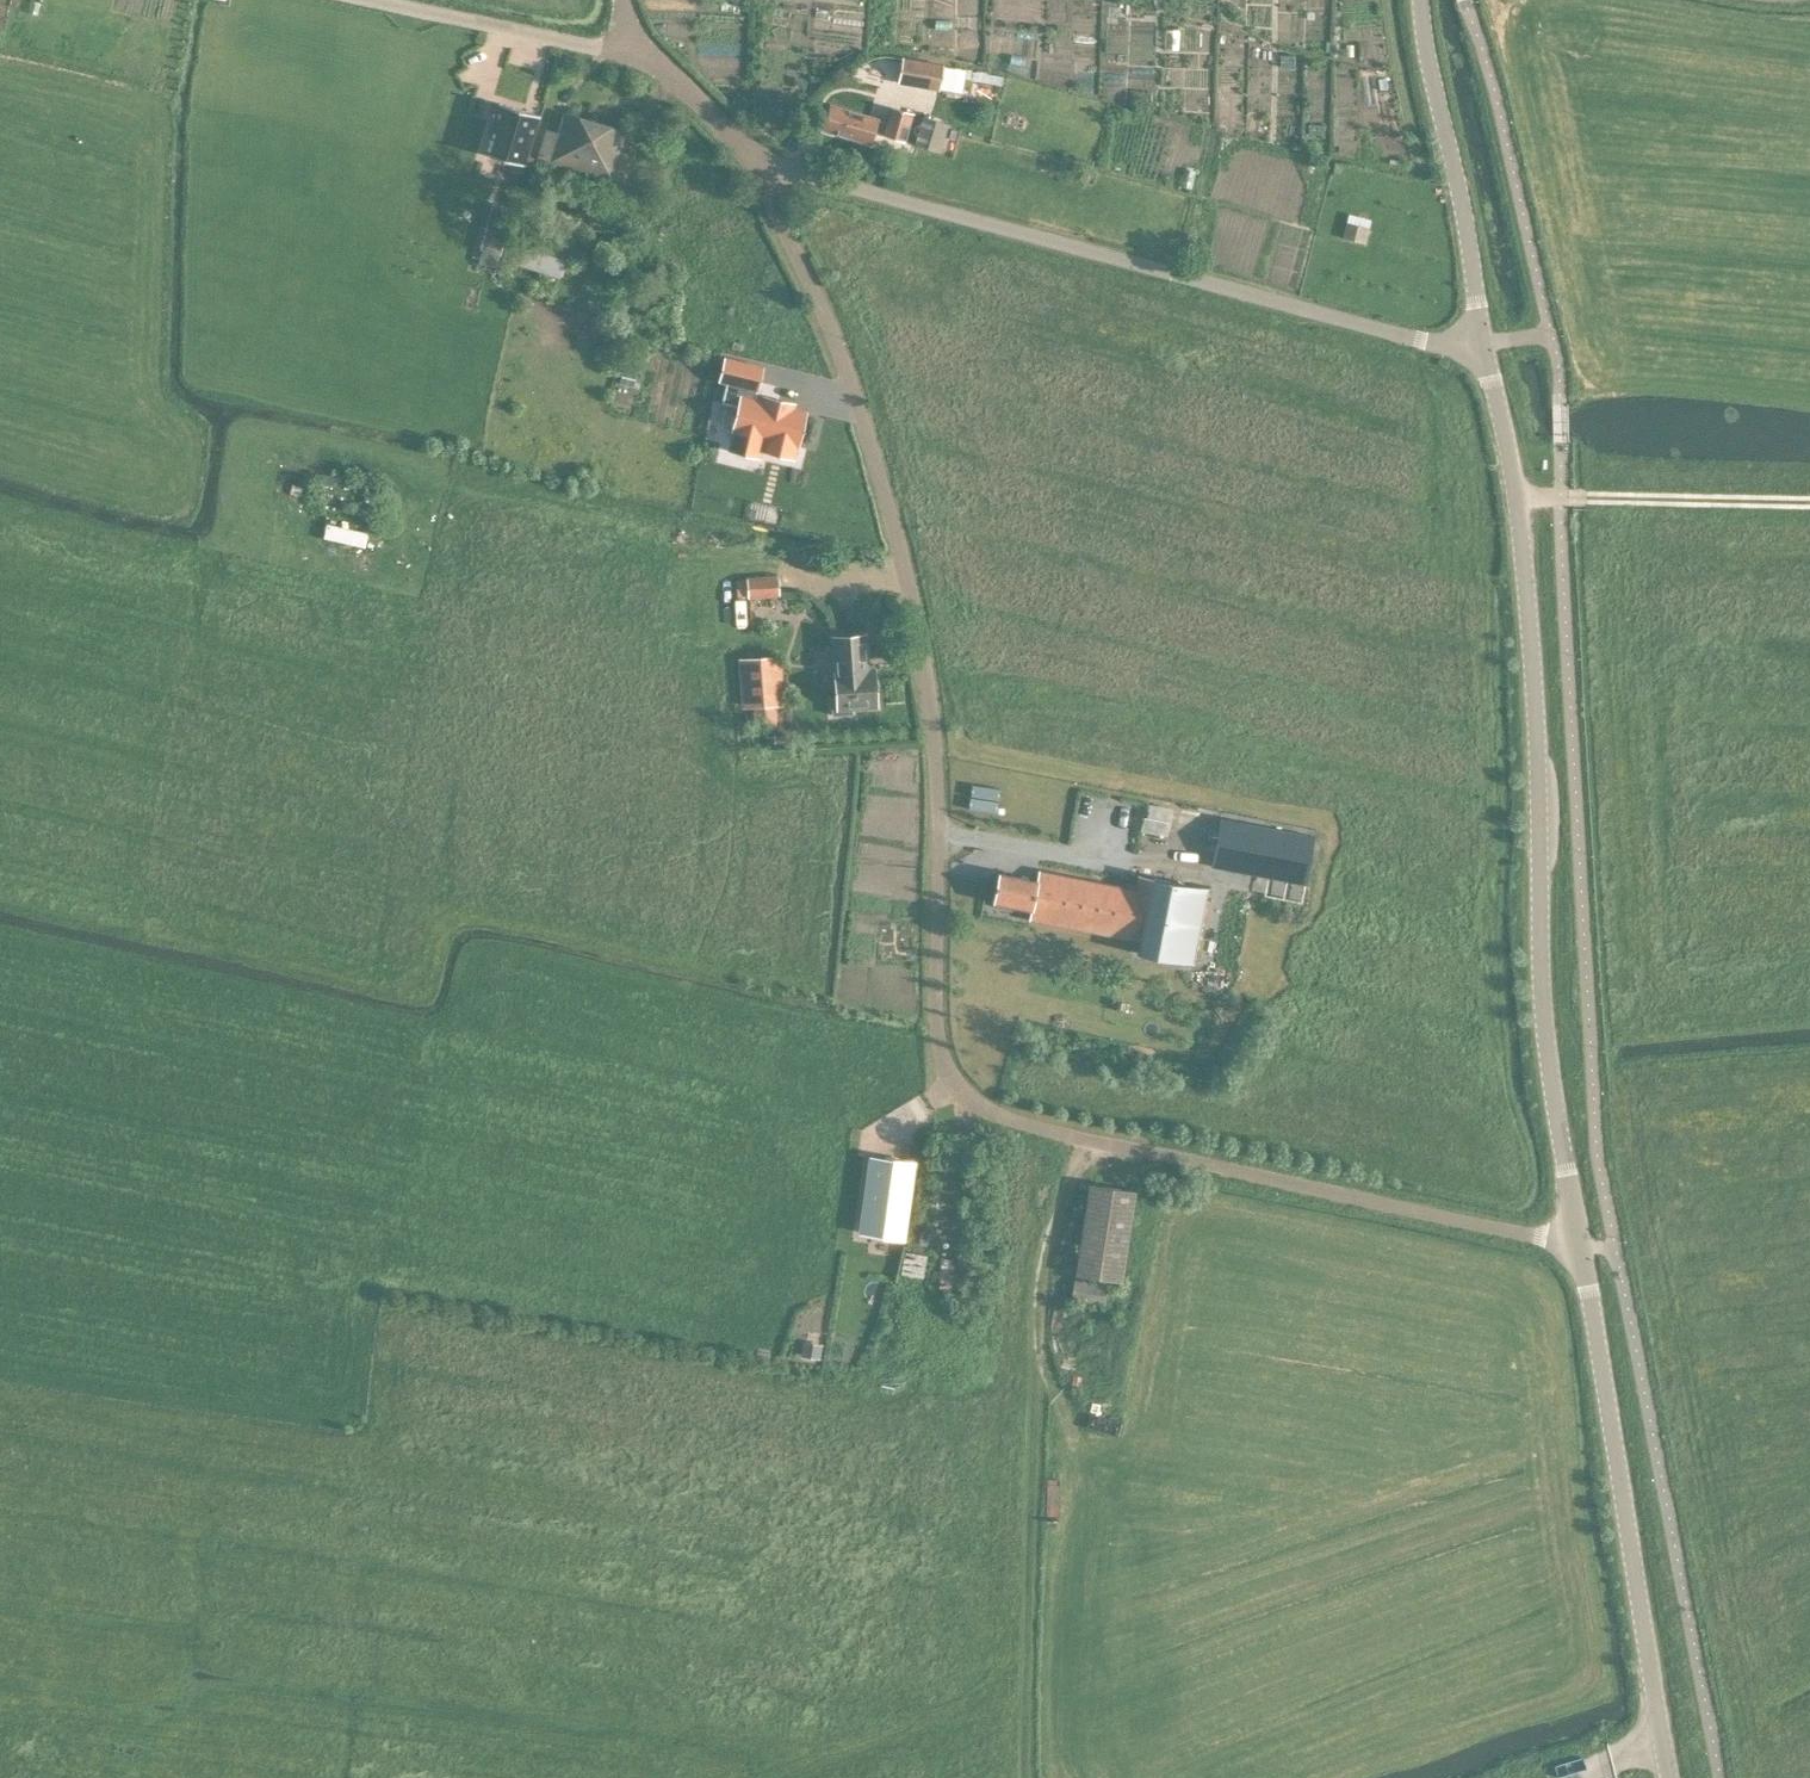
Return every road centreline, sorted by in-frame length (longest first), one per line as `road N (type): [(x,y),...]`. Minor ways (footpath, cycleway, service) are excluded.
road 1 (unclassified): [(1577,1247),(1069,1137),(969,1098),(942,1050),(942,753),(911,587),(872,446),(764,169)]
road 2 (unclassified): [(1577,1247),(1539,988),(1536,733),(1515,498)]
road 3 (unclassified): [(1481,344),(1434,343),(764,169)]
road 4 (unclassified): [(1671,1777),(1577,1247)]
road 5 (track): [(1026,1777),(1037,1364)]
road 6 (unclassified): [(1481,344),(1420,0)]
road 7 (unclassified): [(625,50),(347,0)]
road 8 (track): [(1557,499),(1809,504)]
road 9 (track): [(1037,1364),(1038,1301),(1057,1207),(1085,1141)]
road 10 (unclassified): [(764,169),(667,72),(625,50)]
road 11 (unclassified): [(1515,498),(1481,344)]

